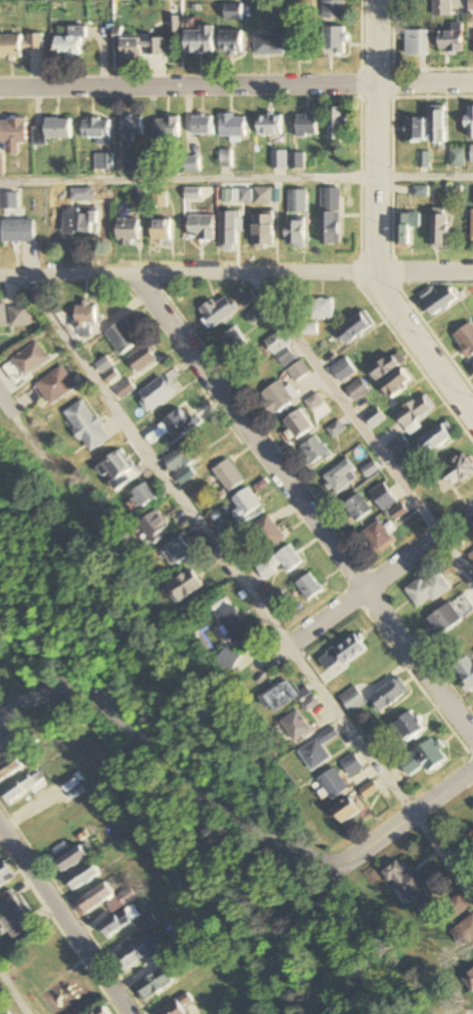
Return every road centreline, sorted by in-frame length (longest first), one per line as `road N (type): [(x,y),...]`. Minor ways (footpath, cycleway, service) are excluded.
road 1 (residential): [(472,750),(130,274)]
road 2 (residential): [(34,692),(64,684),(95,701),(245,821),(312,859),(339,862),(366,848),(472,770)]
road 3 (residential): [(0,90),(472,83)]
road 4 (residential): [(0,275),(472,269)]
road 5 (residential): [(472,416),(375,270),(375,0)]
road 6 (residential): [(254,669),(472,505)]
road 7 (residential): [(139,1013),(0,803)]

